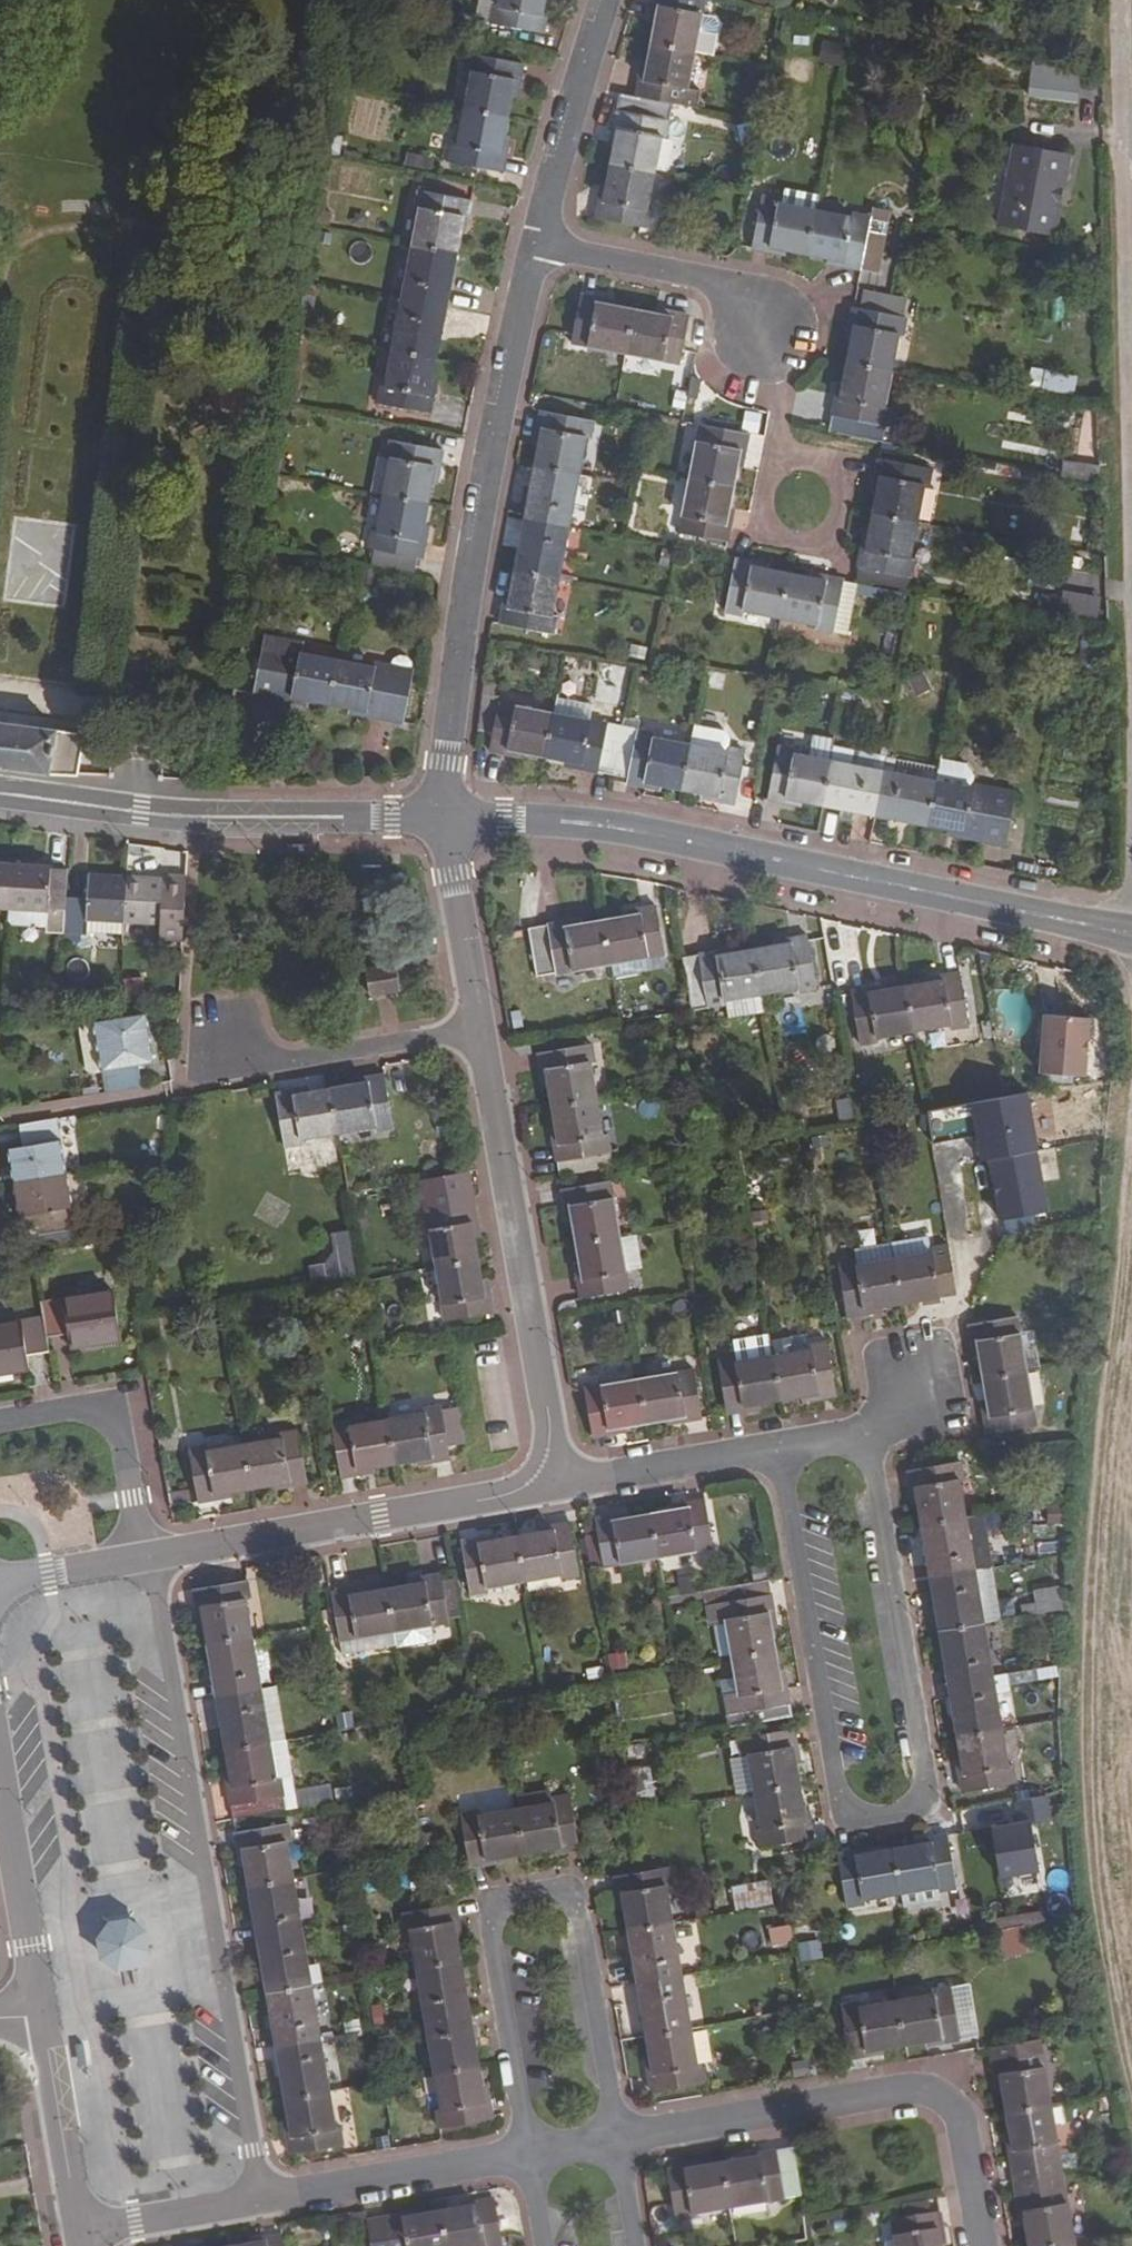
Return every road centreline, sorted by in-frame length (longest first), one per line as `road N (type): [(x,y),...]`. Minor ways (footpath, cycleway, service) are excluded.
road 1 (track): [(1131,2076),(1100,1926),(1087,1797),(1087,1628),(1131,1162)]
road 2 (residential): [(779,1449),(842,1815),(928,1800),(866,1434)]
road 3 (tertiary): [(1131,933),(607,825),(449,817)]
road 4 (residential): [(260,2200),(158,1558)]
road 5 (residential): [(616,2137),(571,1887),(480,1903),(525,2153)]
road 6 (residential): [(449,817),(446,763),(466,603),(537,245)]
road 7 (residential): [(990,2245),(972,2122),(944,2097),(905,2086),(616,2137)]
road 8 (tertiary): [(449,817),(195,816),(0,794)]
road 9 (residential): [(483,1028),(547,1408),(541,1468)]
road 10 (residential): [(541,1468),(513,1492),(478,1501),(158,1558)]
road 11 (track): [(1131,396),(1124,0)]
road 12 (residential): [(537,245),(714,282),(766,328),(782,403),(780,464)]
road 13 (residential): [(229,1030),(260,1064),(483,1028)]
road 14 (residential): [(525,2153),(260,2200)]
road 15 (tertiary): [(0,1763),(42,2018)]
road 16 (residential): [(138,1559),(120,1436),(85,1405),(0,1421)]
road 17 (residential): [(537,245),(609,0)]
road 18 (residential): [(779,1449),(614,1476),(541,1468)]
road 19 (tertiary): [(42,2018),(83,2231)]
road 20 (residential): [(449,817),(483,1028)]
road 21 (residential): [(260,2200),(83,2231)]
road 22 (residential): [(138,1559),(0,1586)]
road 23 (residential): [(780,464),(761,487),(761,517),(781,540),(825,539)]
road 24 (residential): [(825,539),(844,516),(843,486),(824,463),(780,464)]

